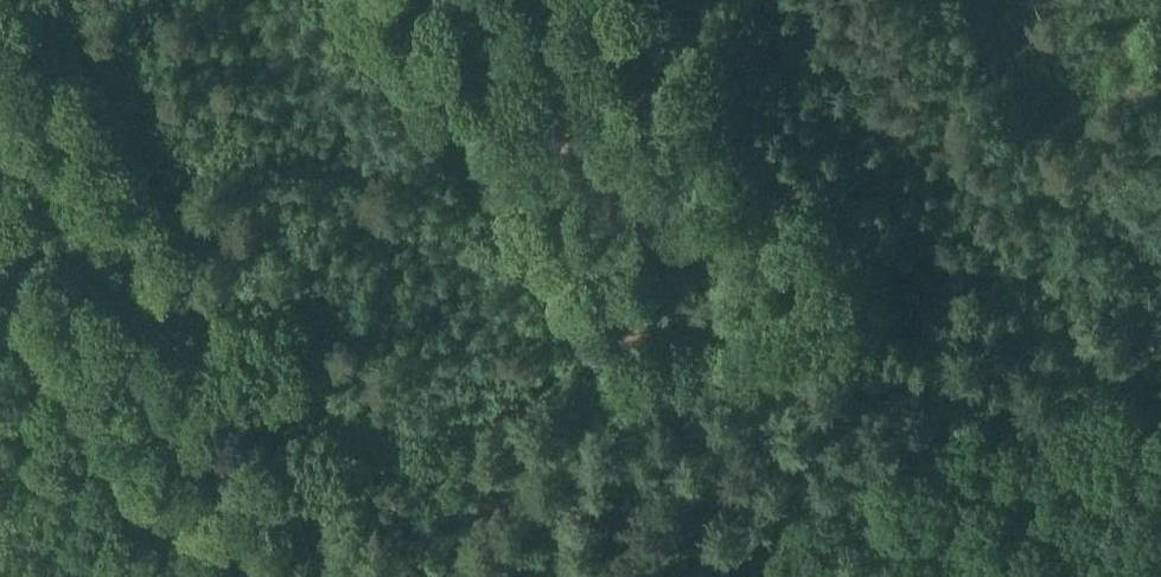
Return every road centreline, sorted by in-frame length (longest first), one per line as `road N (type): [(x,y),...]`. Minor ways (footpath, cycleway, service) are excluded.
road 1 (track): [(218,576),(258,536),(408,461),(567,362),(922,266),(1160,252)]
road 2 (track): [(967,576),(943,570),(856,468),(833,466),(571,576)]
road 3 (track): [(0,299),(185,576)]
road 4 (track): [(1160,503),(1002,576)]

